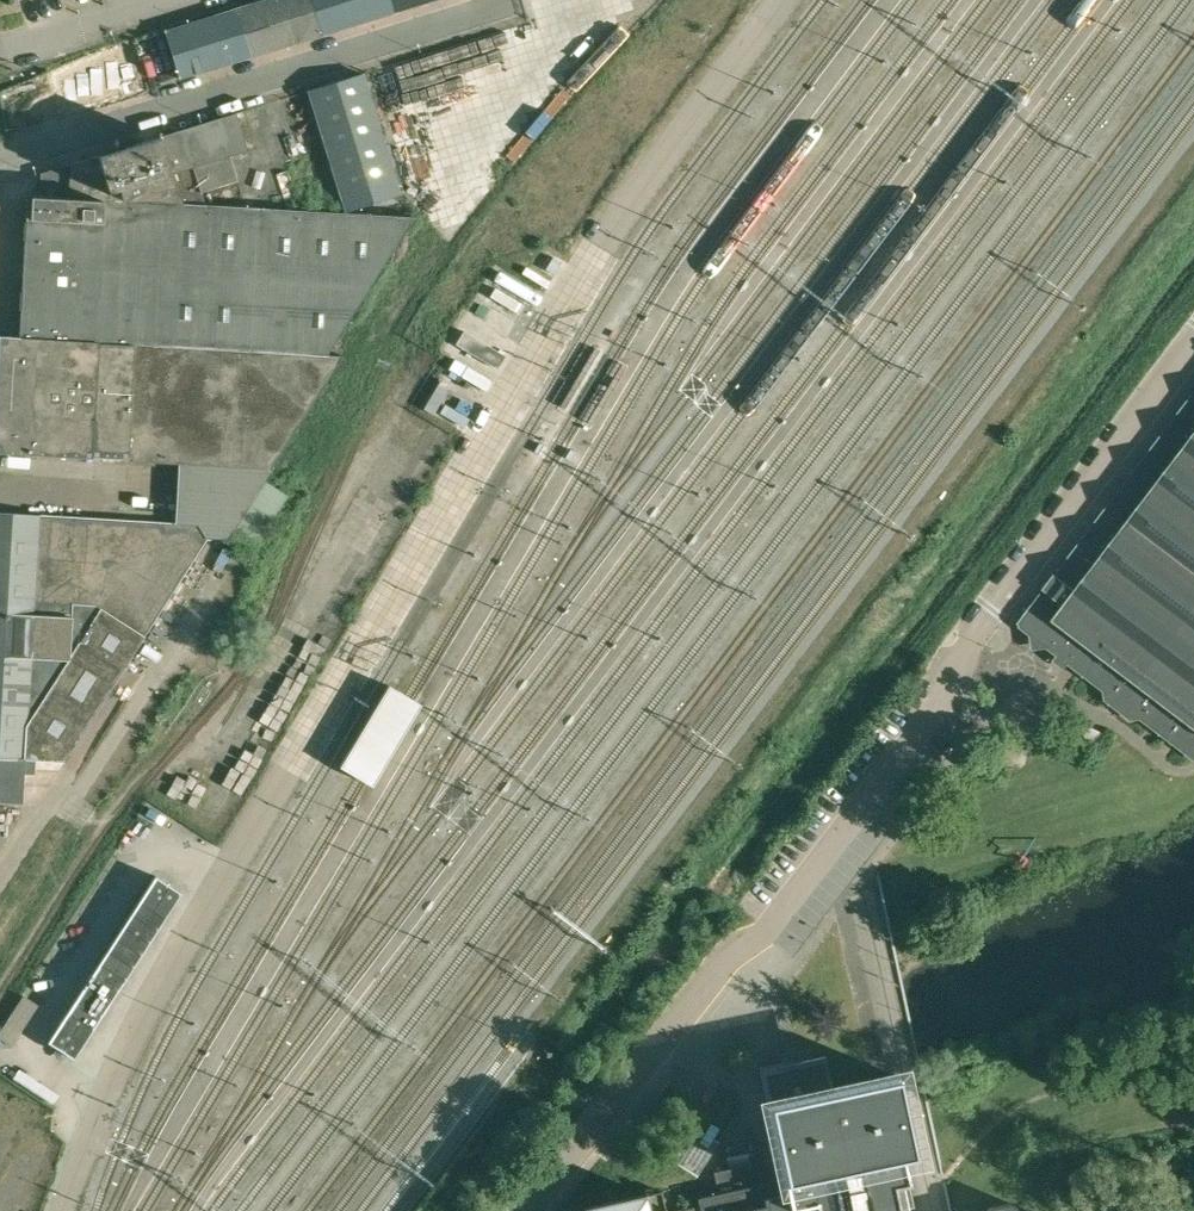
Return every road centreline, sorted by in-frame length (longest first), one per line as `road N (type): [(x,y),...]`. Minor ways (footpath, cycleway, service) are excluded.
road 1 (residential): [(526,1210),(725,964),(761,939),(1193,343)]
road 2 (unclassified): [(0,157),(515,0)]

